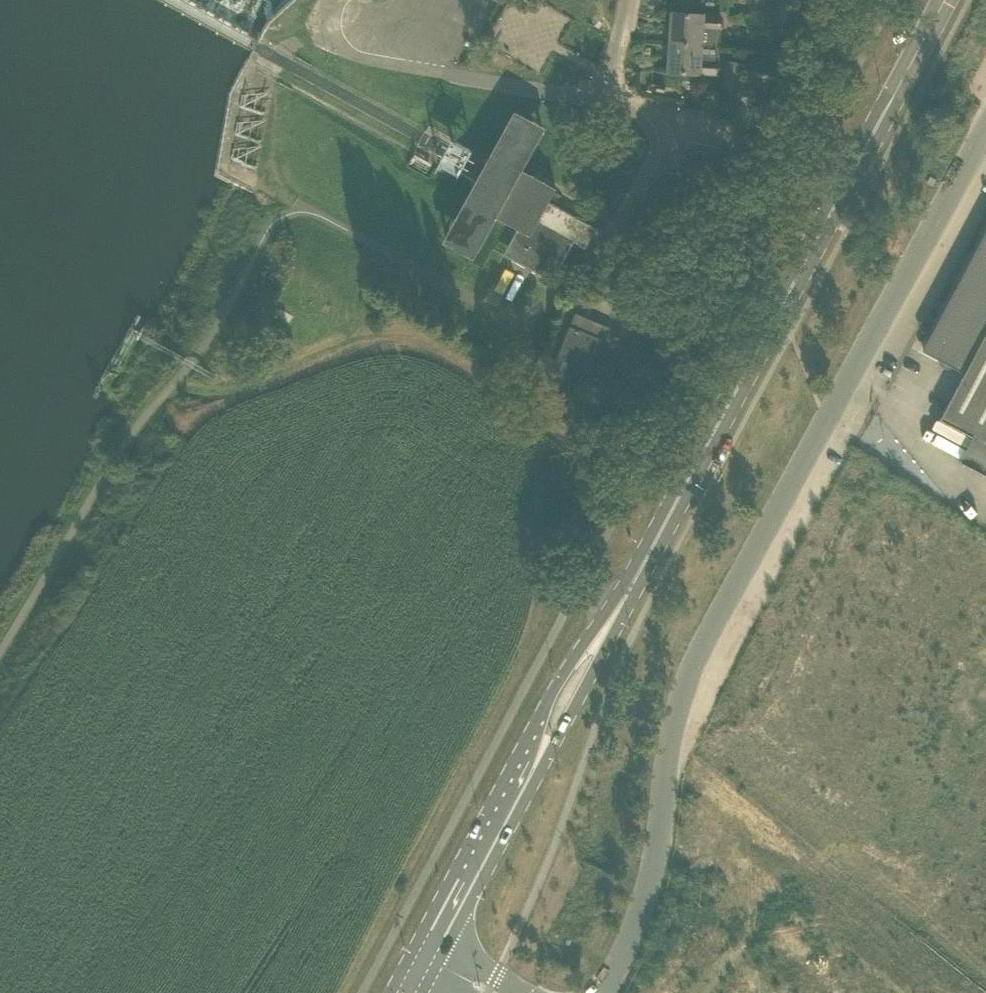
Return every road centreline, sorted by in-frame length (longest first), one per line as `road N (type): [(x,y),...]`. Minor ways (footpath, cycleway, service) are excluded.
road 1 (unclassified): [(601,992),(635,933),(694,661),(985,133)]
road 2 (secondary): [(426,957),(833,207)]
road 3 (unclassified): [(356,26),(460,79),(605,98),(678,119)]
road 4 (secondary): [(833,207),(944,0)]
road 5 (unclassified): [(833,207),(729,137),(678,119)]

